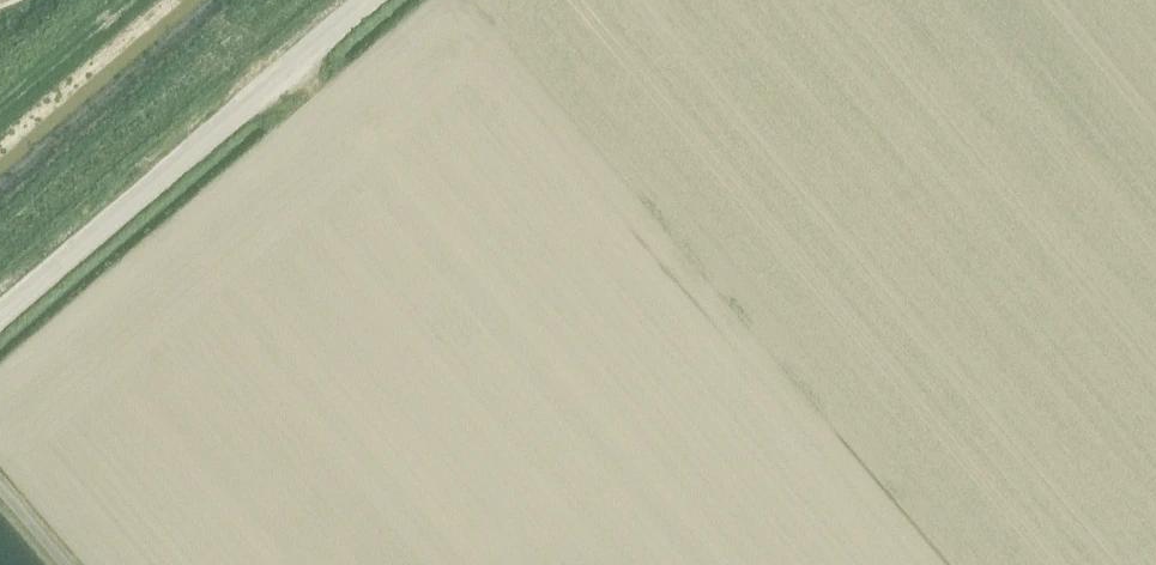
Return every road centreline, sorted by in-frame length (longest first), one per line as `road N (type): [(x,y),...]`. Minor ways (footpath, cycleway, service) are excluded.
road 1 (unclassified): [(0,320),(373,0)]

